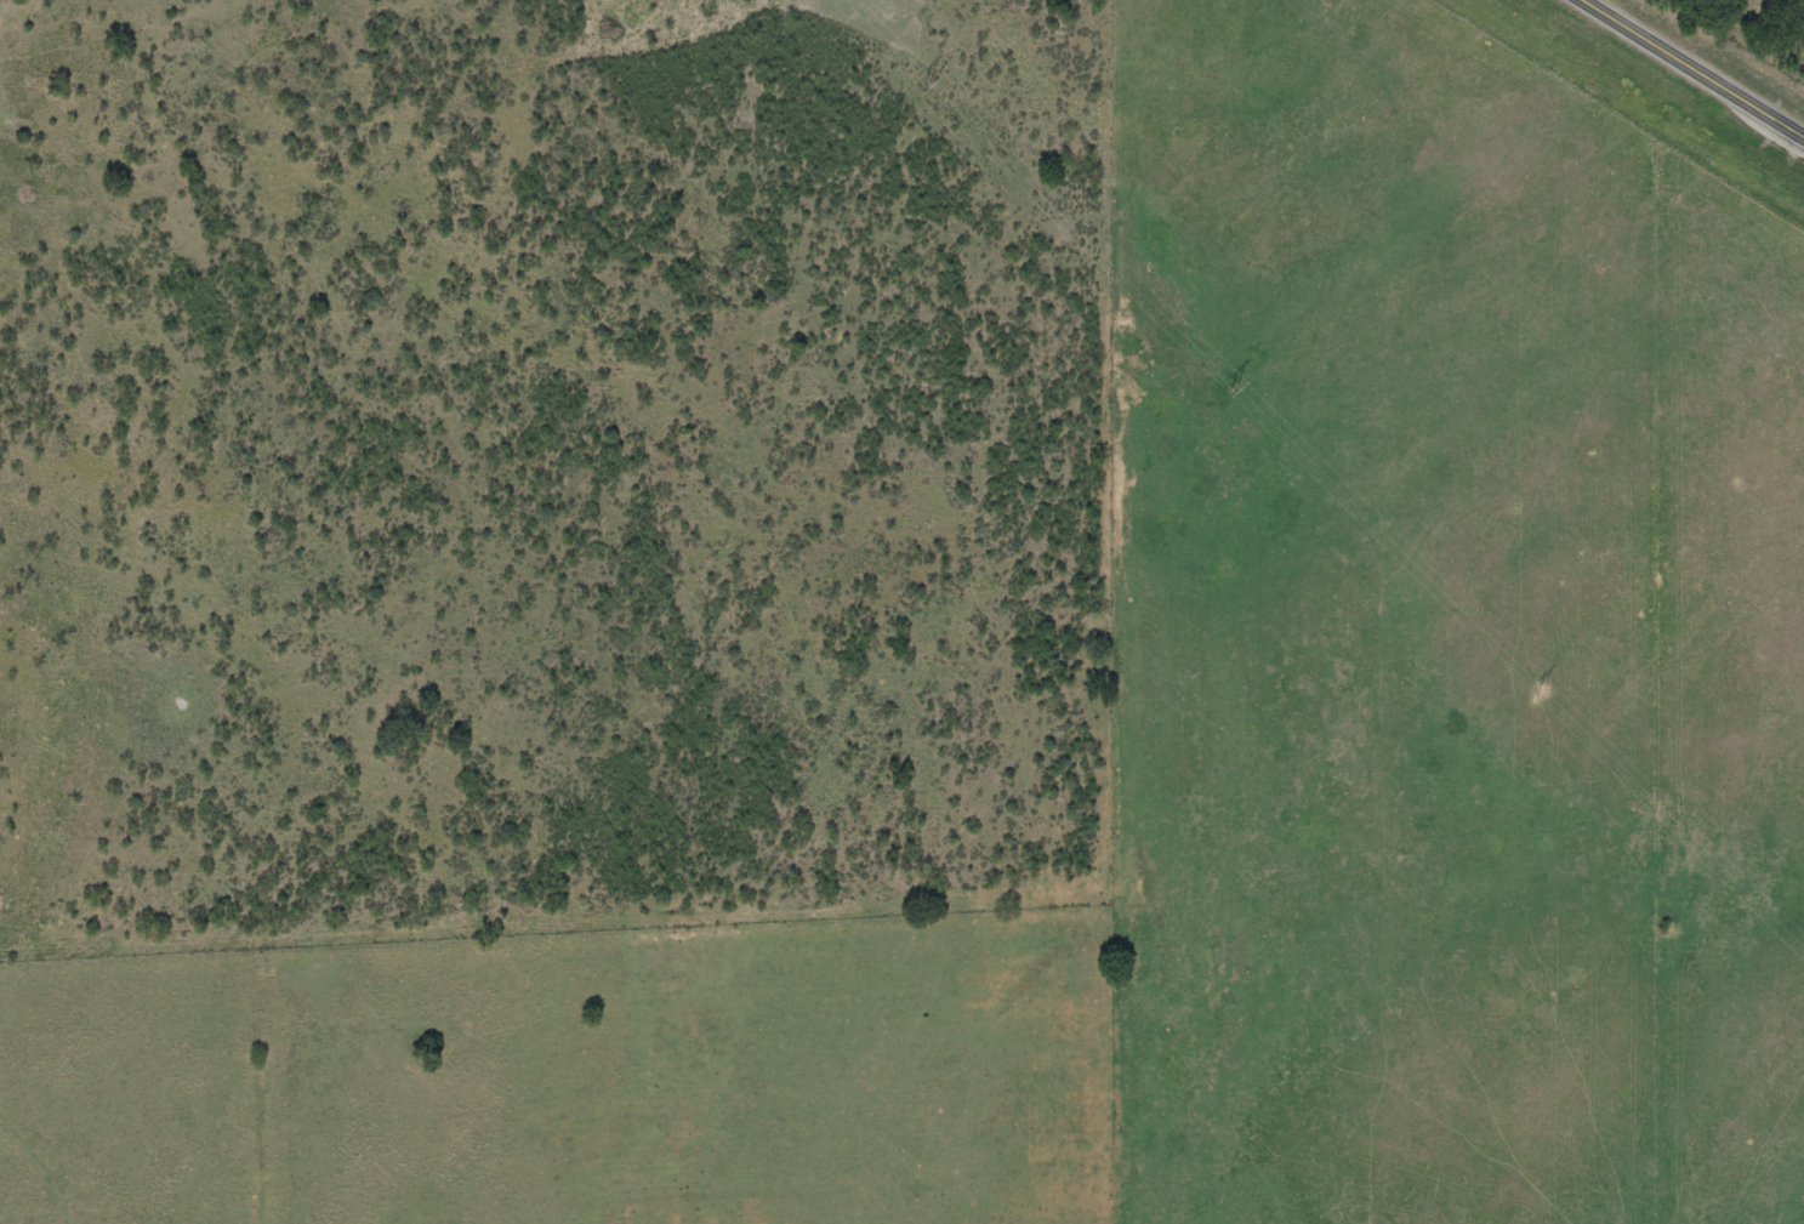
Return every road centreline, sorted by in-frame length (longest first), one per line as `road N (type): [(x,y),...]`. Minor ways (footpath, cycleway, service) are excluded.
road 1 (trunk): [(1803,137),(1579,0)]

